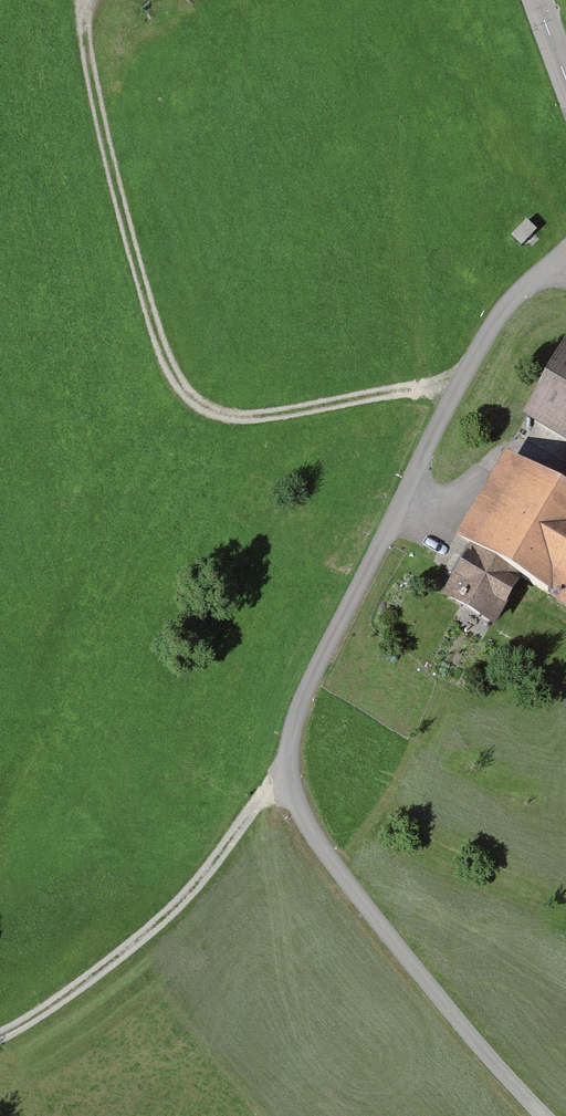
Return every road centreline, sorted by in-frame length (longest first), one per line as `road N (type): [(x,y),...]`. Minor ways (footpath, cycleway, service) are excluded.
road 1 (track): [(460,379),(258,414),(227,416),(203,404),(159,346),(78,0)]
road 2 (residential): [(565,248),(516,291),(460,379),(304,680),(288,780)]
road 3 (unclassified): [(549,1115),(506,1077),(309,834),(288,780)]
road 4 (track): [(288,780),(148,930),(0,1034)]

